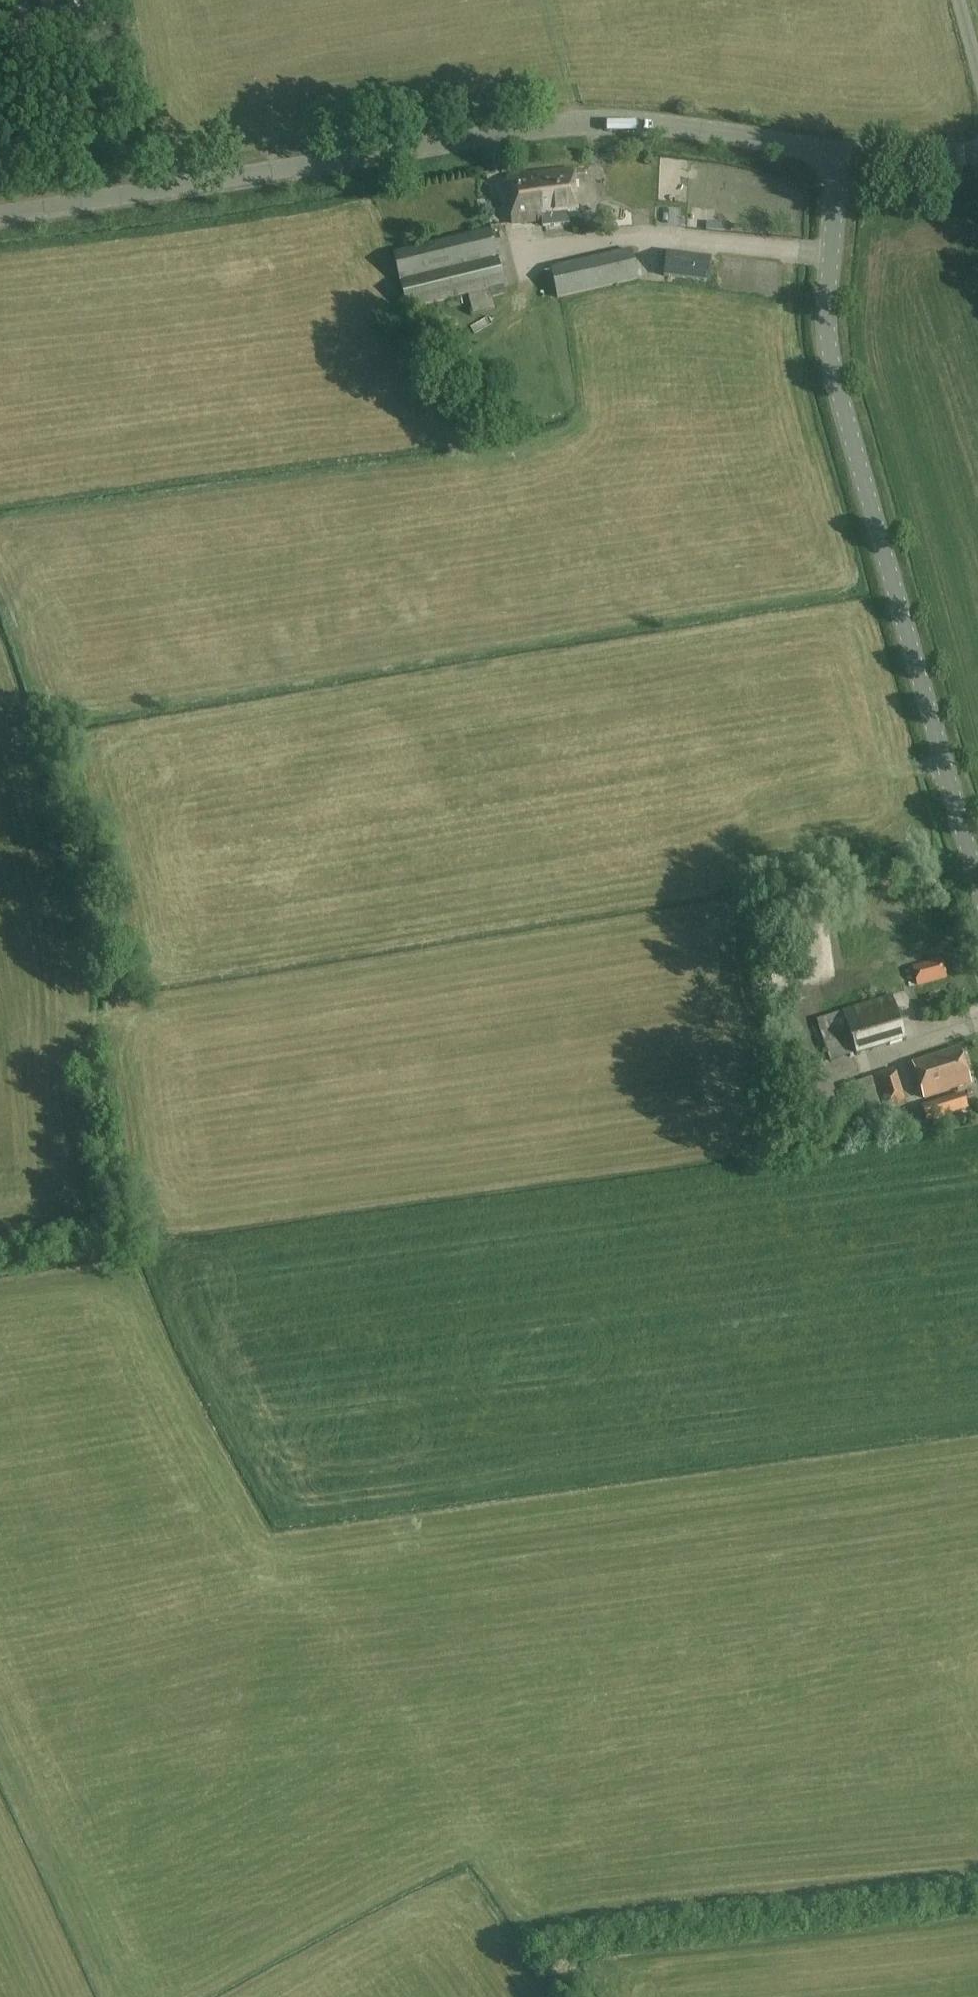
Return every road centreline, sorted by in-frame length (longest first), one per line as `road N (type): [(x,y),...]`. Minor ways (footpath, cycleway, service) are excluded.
road 1 (unclassified): [(0,216),(567,123),(632,119),(843,147)]
road 2 (unclassified): [(977,881),(830,340),(843,147)]
road 3 (unclassified): [(843,147),(977,144)]

